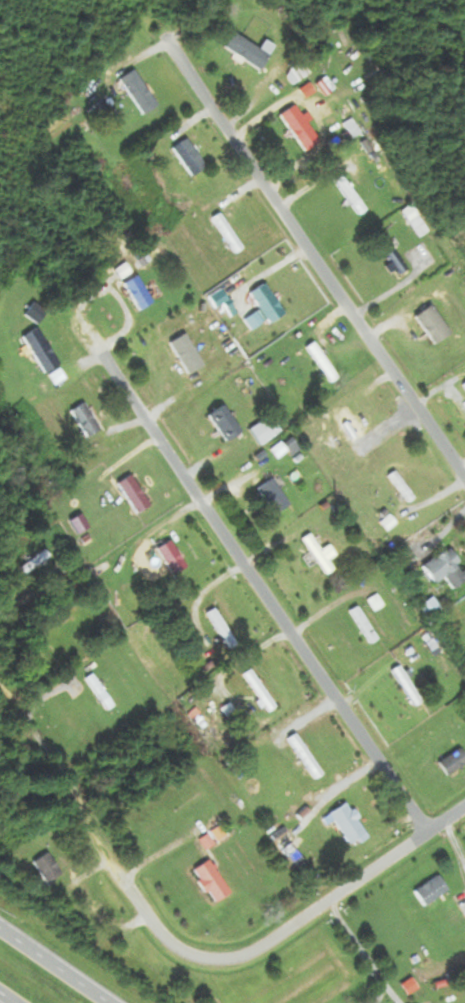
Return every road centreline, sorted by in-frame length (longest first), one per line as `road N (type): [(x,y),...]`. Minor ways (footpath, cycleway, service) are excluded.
road 1 (residential): [(0,687),(79,793),(96,844),(166,937),(202,957),(240,959),(464,805)]
road 2 (residential): [(425,832),(97,347)]
road 3 (residential): [(464,478),(167,39)]
road 4 (trunk): [(109,1002),(0,930)]

